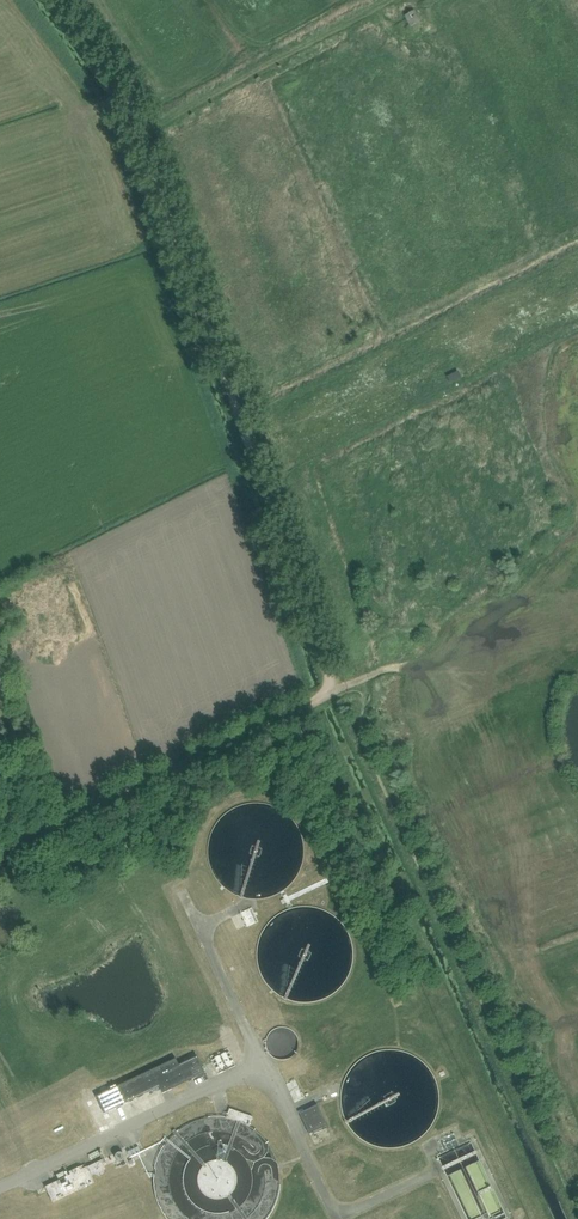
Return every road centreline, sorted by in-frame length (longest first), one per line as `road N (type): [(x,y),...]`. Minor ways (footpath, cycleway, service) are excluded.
road 1 (track): [(337,688),(143,133),(55,0)]
road 2 (track): [(576,1218),(415,868),(365,736),(362,688),(337,688)]
road 3 (track): [(0,850),(337,688)]
road 4 (track): [(143,133),(384,0)]

